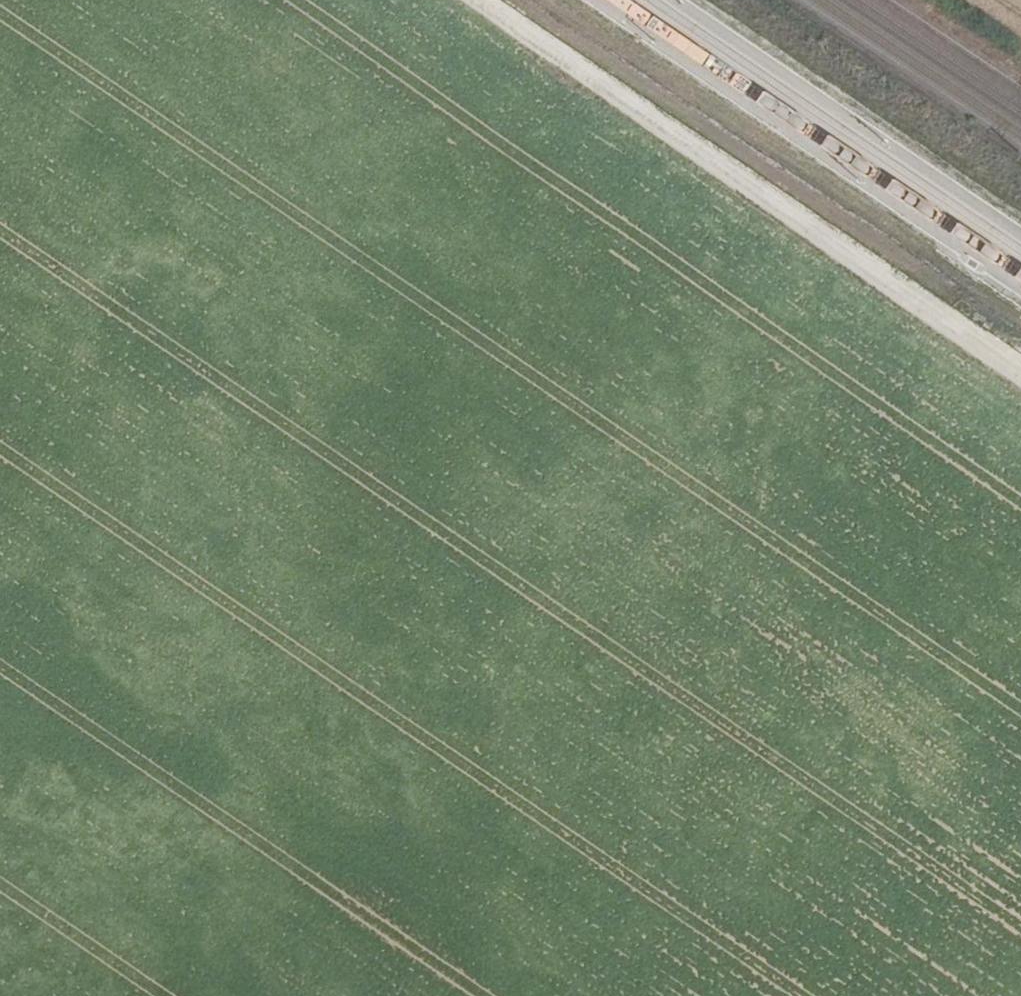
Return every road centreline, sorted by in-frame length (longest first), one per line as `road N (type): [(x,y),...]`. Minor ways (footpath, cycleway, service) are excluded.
road 1 (track): [(1020,374),(477,0)]

